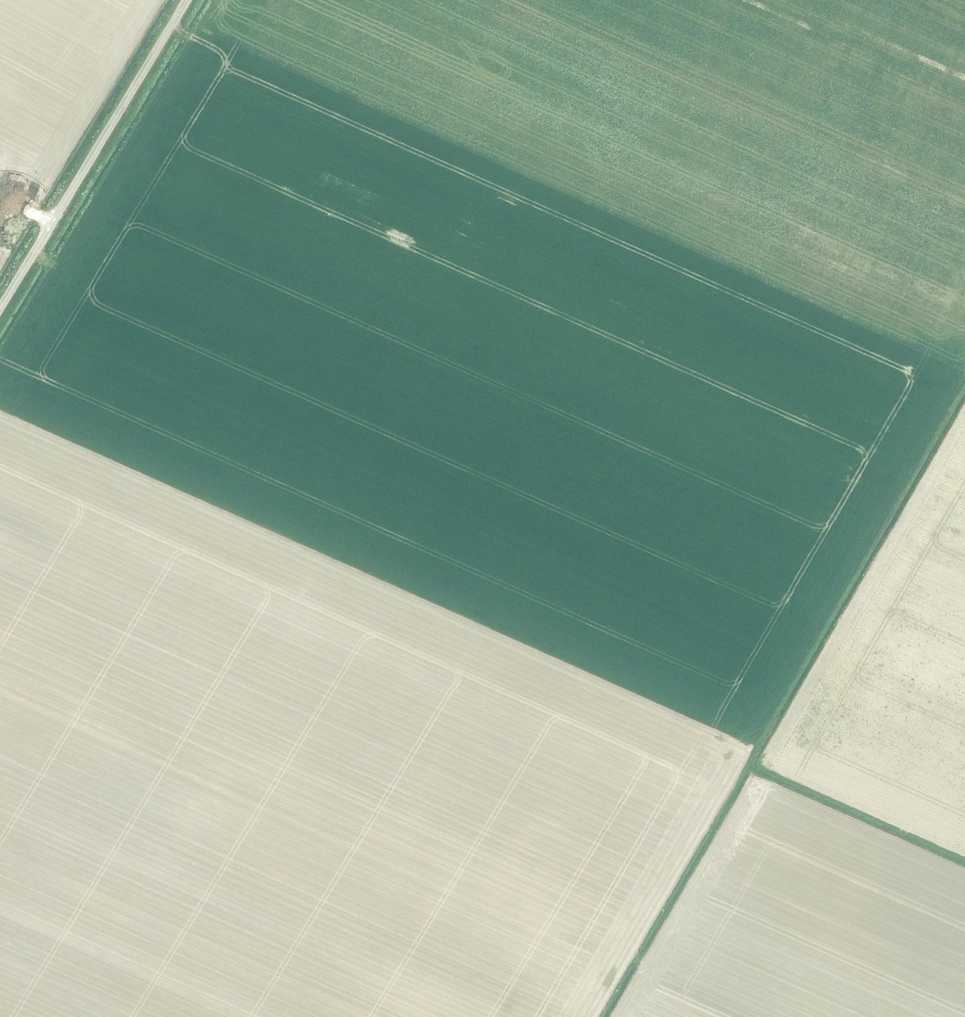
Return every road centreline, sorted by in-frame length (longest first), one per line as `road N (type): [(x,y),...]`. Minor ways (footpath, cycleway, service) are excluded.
road 1 (unclassified): [(0,304),(187,0)]

